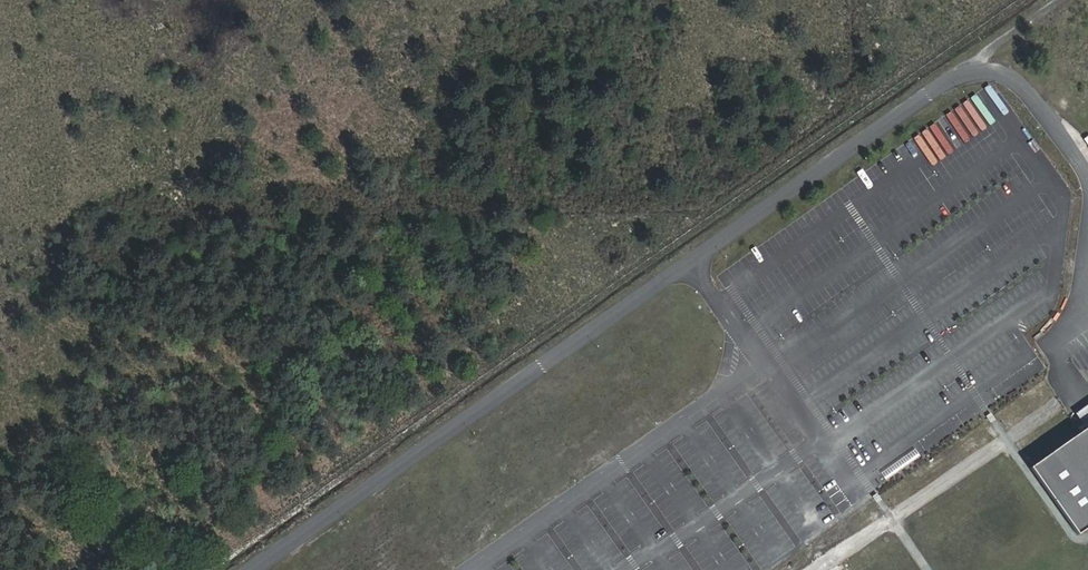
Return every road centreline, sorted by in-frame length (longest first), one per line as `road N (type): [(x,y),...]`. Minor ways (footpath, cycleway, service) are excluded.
road 1 (residential): [(252,569),(957,77),(982,72),(1019,82),(1087,179)]

